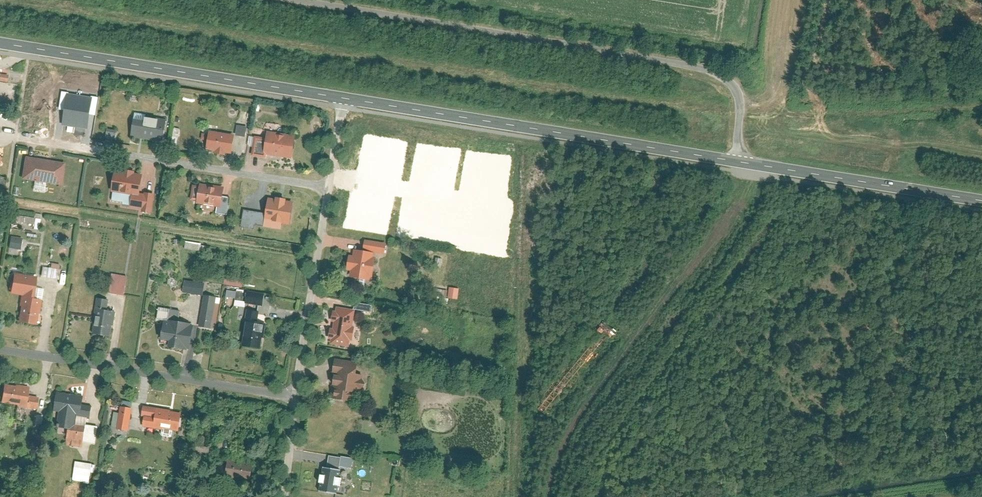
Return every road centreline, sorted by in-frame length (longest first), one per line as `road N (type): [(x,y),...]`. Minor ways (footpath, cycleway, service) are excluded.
road 1 (residential): [(737,163),(743,97),(736,80),(701,64),(297,0)]
road 2 (track): [(763,167),(576,414),(539,496)]
road 3 (tertiary): [(345,97),(737,163)]
road 4 (tertiary): [(0,42),(345,97)]
road 5 (residential): [(330,188),(2,132)]
road 6 (residential): [(0,350),(296,397)]
road 7 (tertiary): [(737,163),(981,200)]
road 8 (residential): [(330,188),(296,397)]

